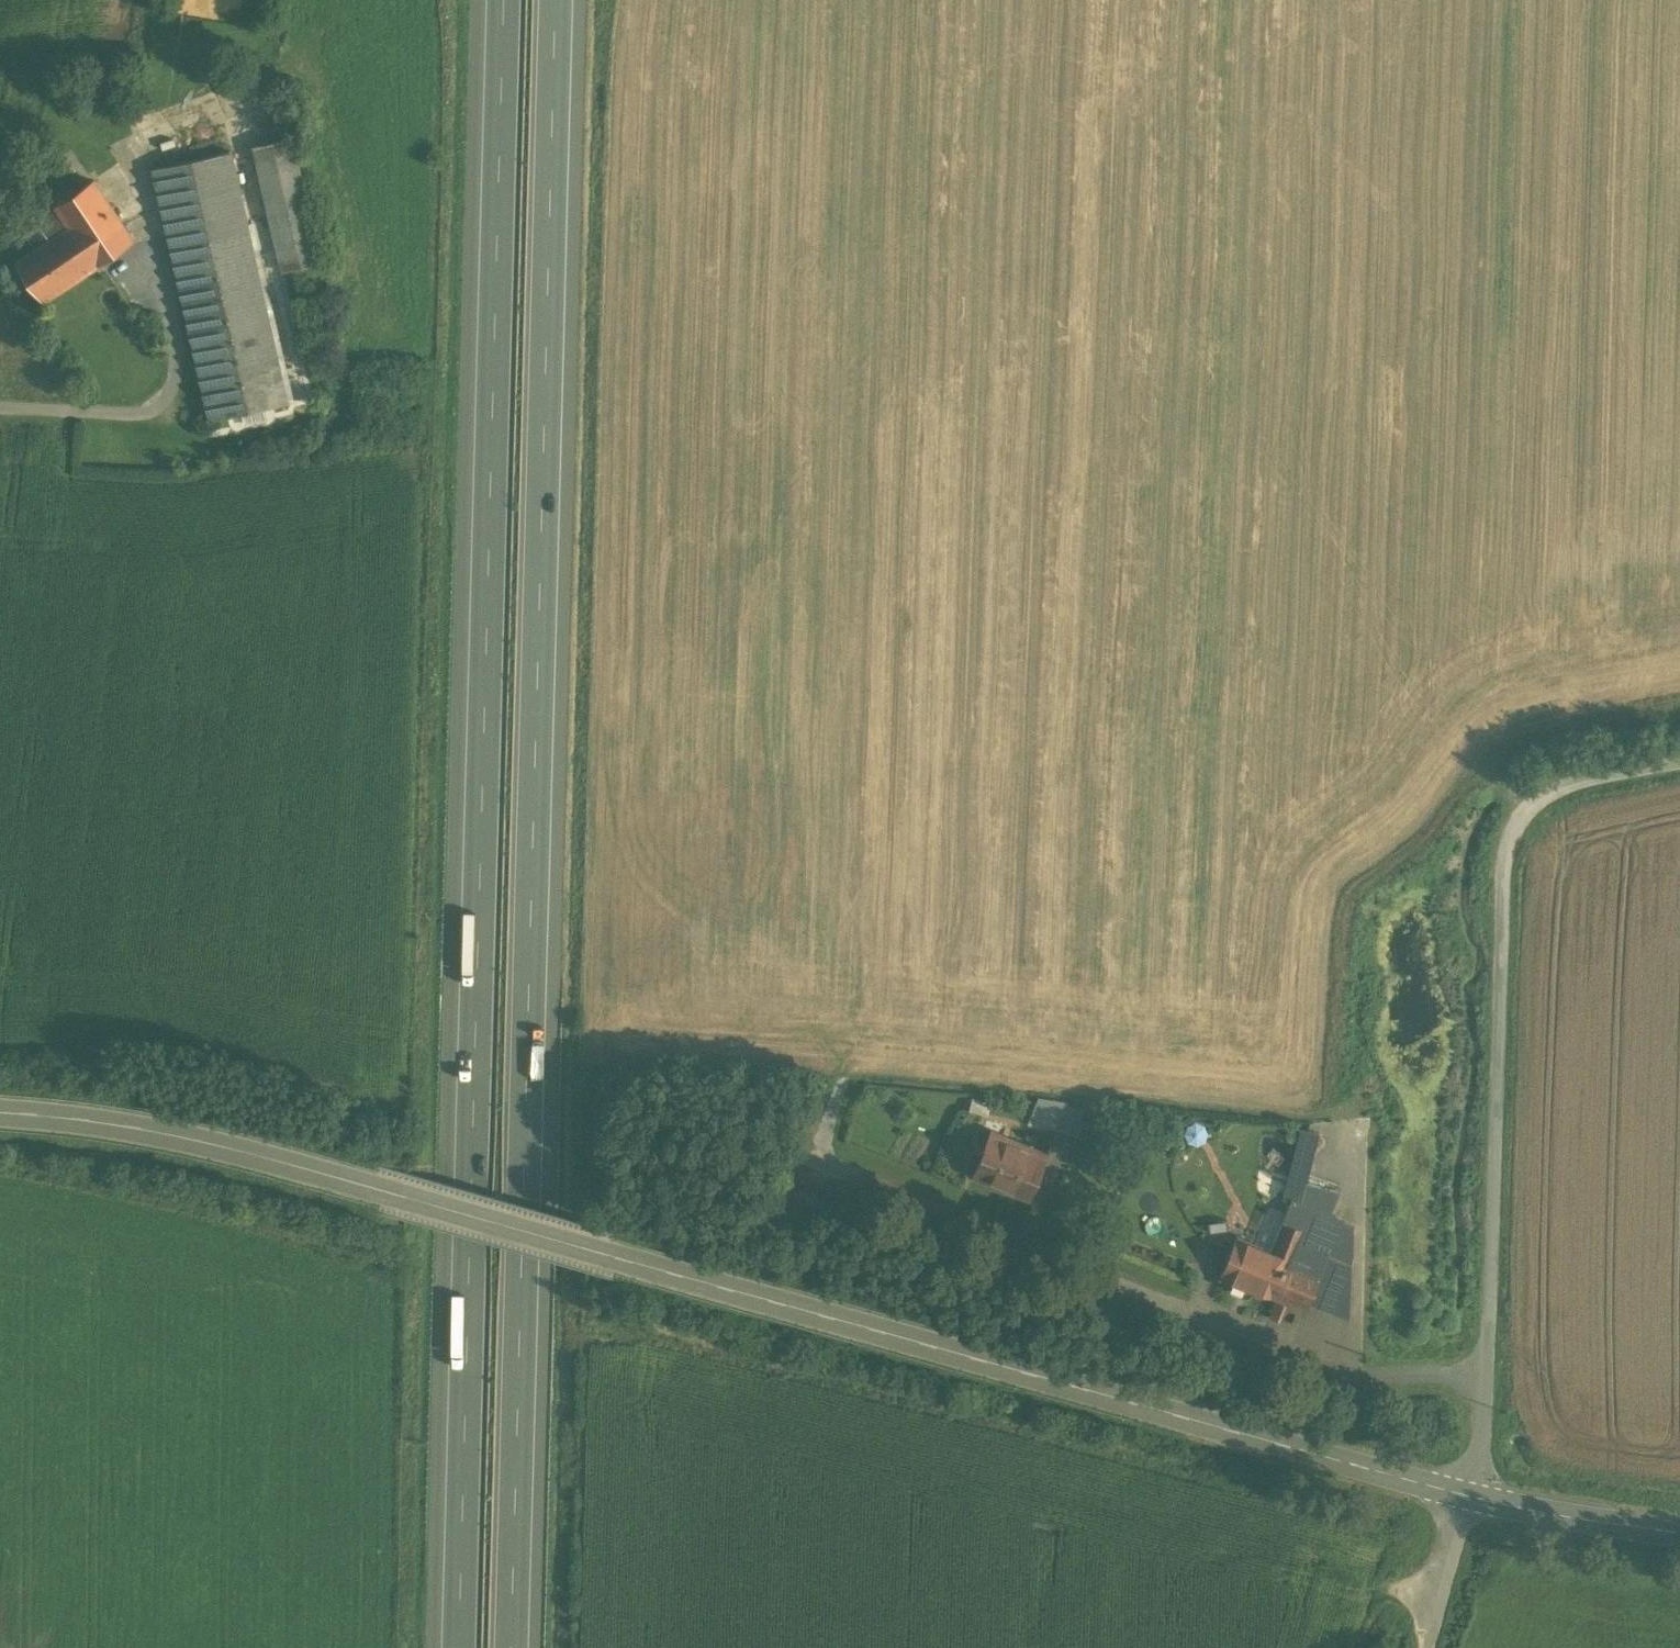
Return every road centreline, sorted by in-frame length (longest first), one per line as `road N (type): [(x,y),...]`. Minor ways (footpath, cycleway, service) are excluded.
road 1 (motorway): [(503,0),(458,1647)]
road 2 (motorway): [(511,1647),(556,0)]
road 3 (tertiary): [(1471,1499),(277,1155),(89,1116),(0,1111)]
road 4 (unclassified): [(1489,1379),(1513,849),(1526,813),(1561,789),(1679,764)]
road 5 (unclassified): [(1489,1379),(1325,1363),(821,1152)]
road 6 (tertiary): [(1679,1533),(1471,1499)]
road 7 (unclassified): [(1431,1647),(1471,1499)]
road 8 (unclassified): [(1471,1499),(1489,1379)]

